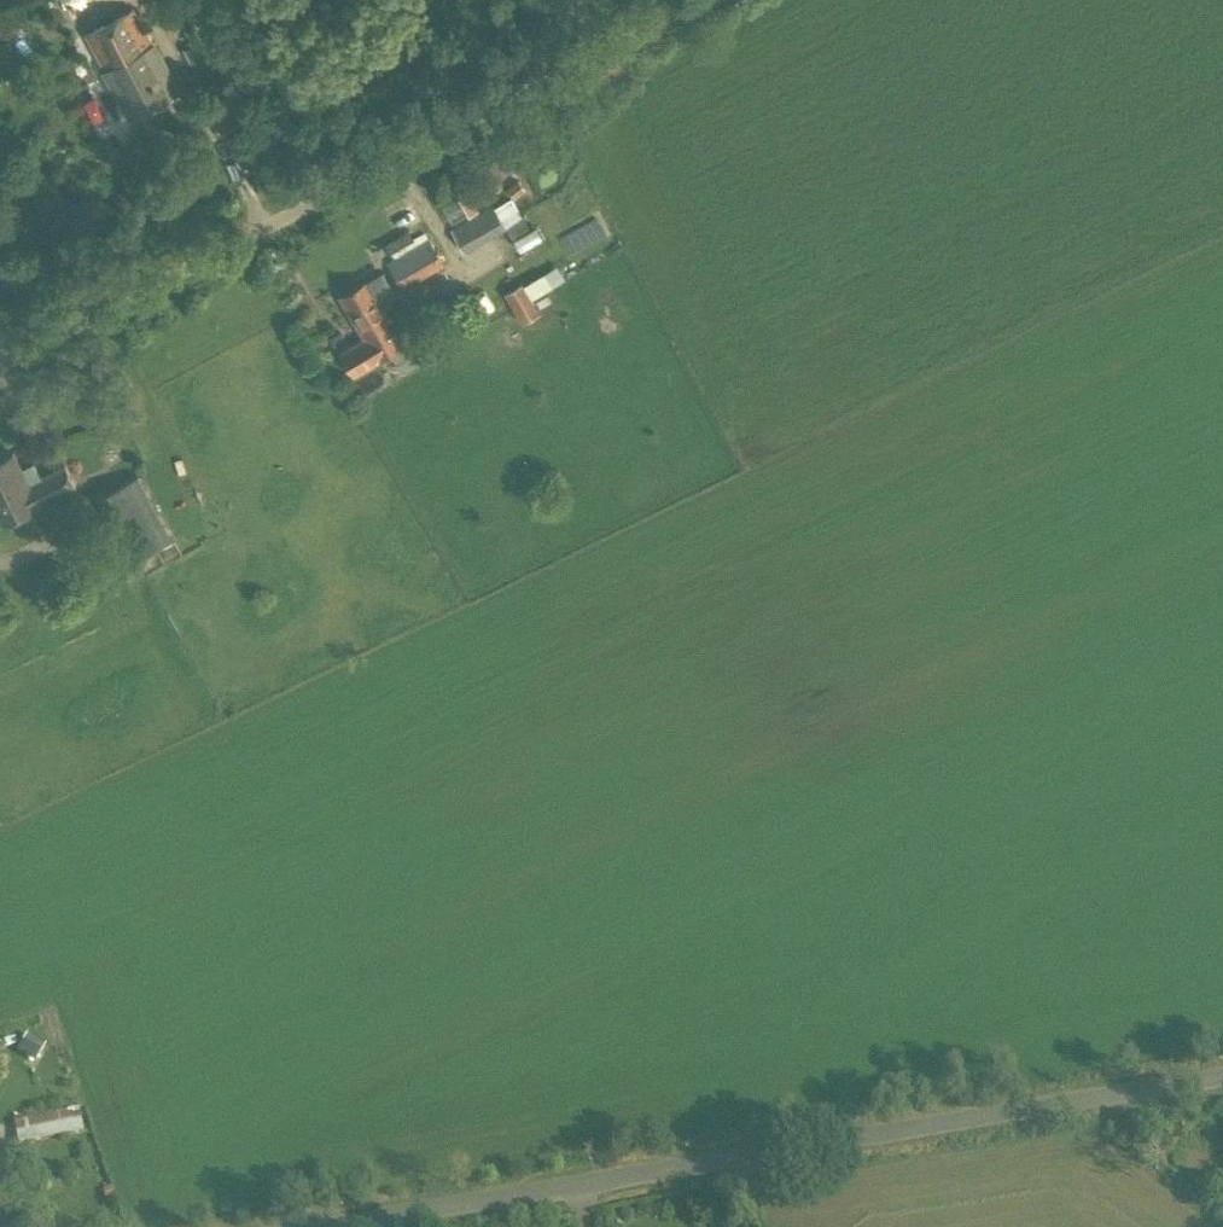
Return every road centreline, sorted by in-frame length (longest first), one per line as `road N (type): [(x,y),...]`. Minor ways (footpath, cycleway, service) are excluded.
road 1 (unclassified): [(360,1226),(1222,1077)]
road 2 (unclassified): [(0,364),(691,0)]

